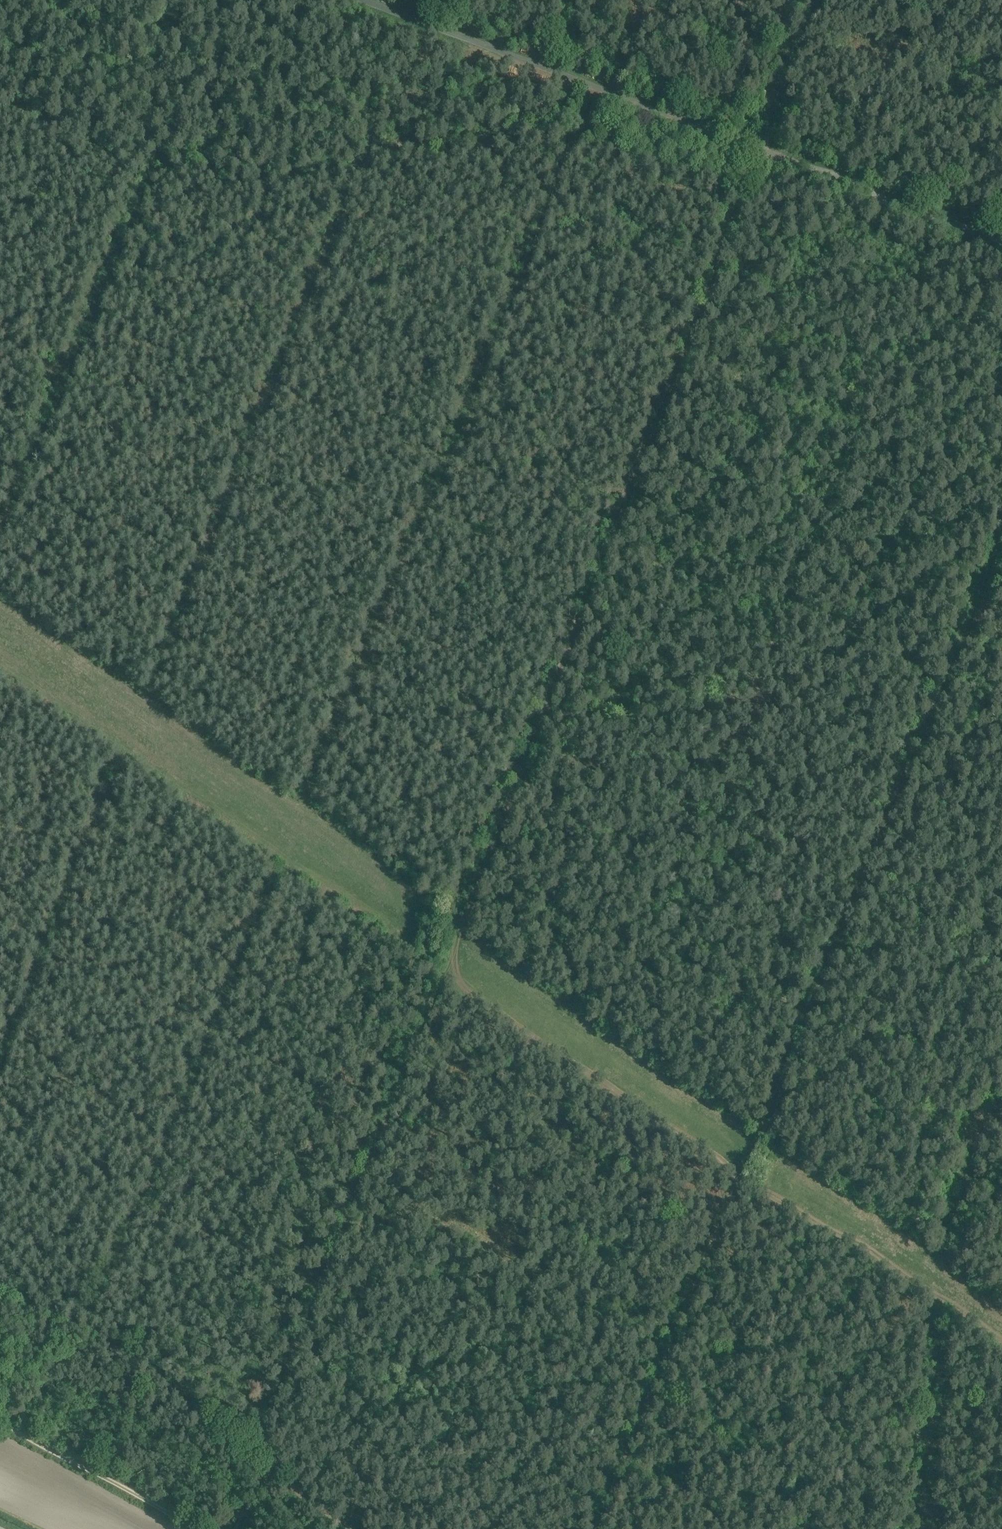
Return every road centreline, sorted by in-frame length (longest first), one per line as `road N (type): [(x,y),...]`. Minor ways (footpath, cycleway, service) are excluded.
road 1 (track): [(759,154),(251,1466)]
road 2 (track): [(759,154),(355,0)]
road 3 (track): [(251,1466),(136,1360),(0,1290)]
road 4 (track): [(1001,249),(759,154)]
road 5 (track): [(197,1528),(0,1422)]
road 6 (track): [(759,154),(819,0)]

